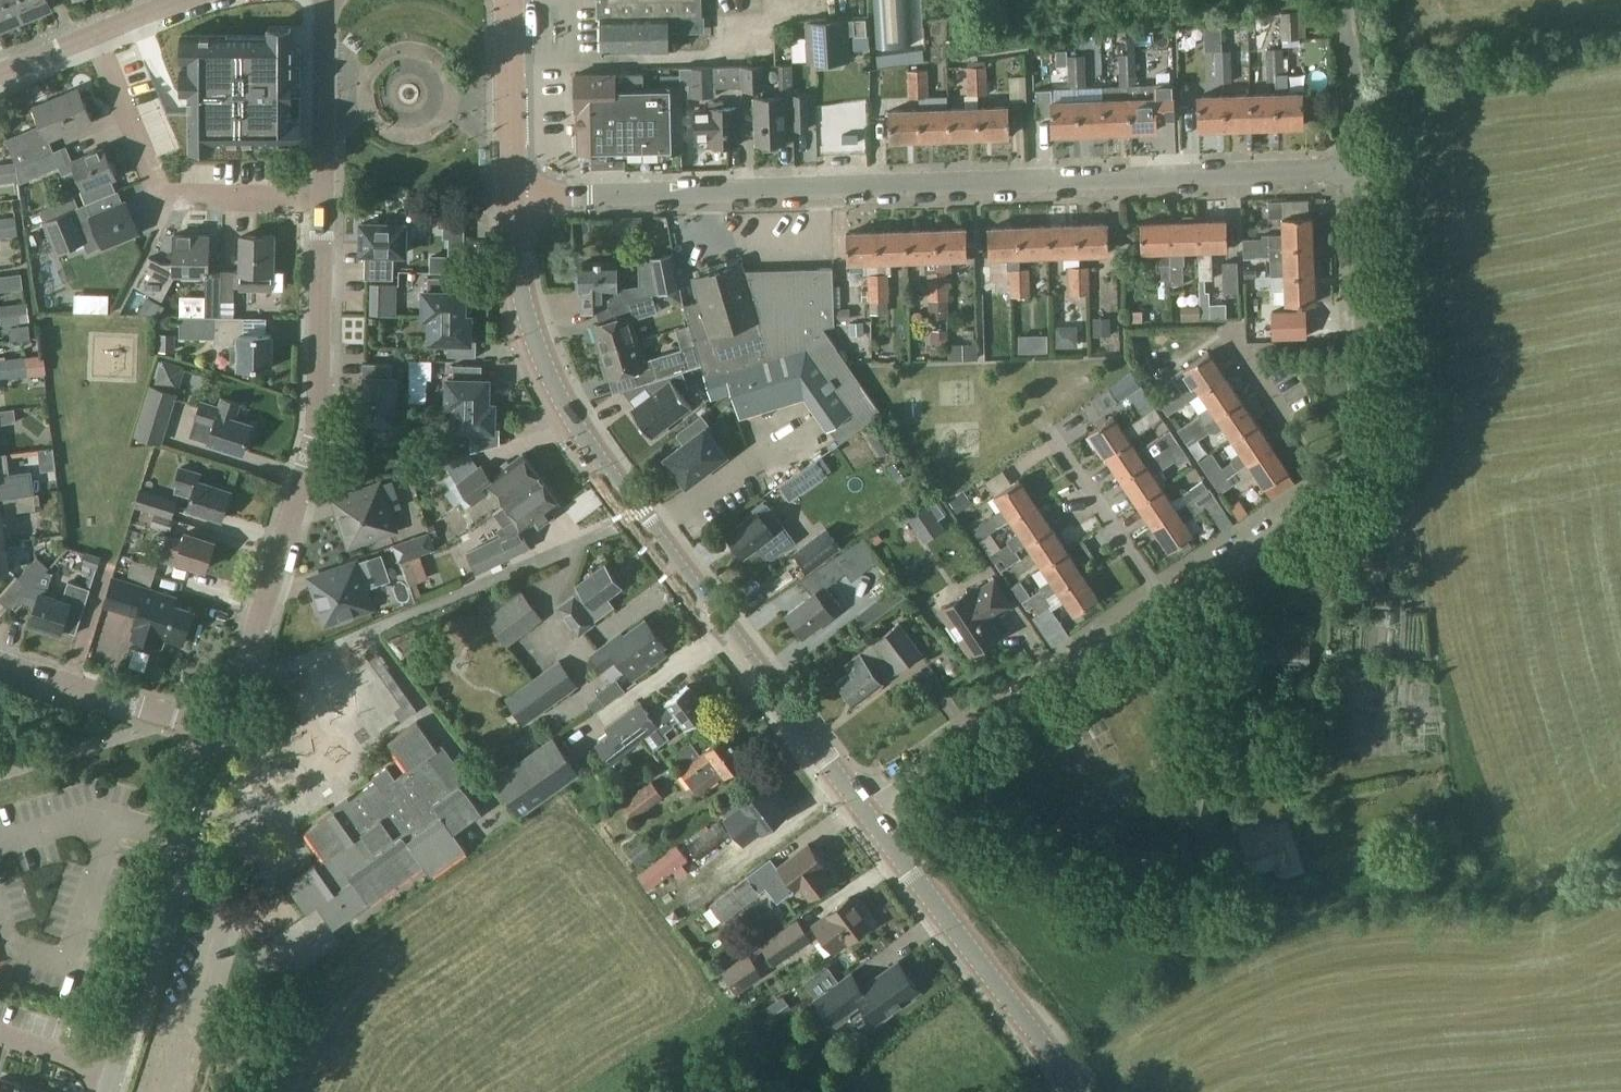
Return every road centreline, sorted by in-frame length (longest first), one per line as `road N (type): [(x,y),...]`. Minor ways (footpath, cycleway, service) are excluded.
road 1 (residential): [(513,196),(1358,168)]
road 2 (secondary): [(858,802),(589,448),(559,395),(519,281),(513,196)]
road 3 (residential): [(225,731),(318,428),(322,195)]
road 4 (residential): [(858,802),(1164,598)]
road 5 (secondary): [(1081,1091),(858,802)]
road 6 (residential): [(112,1068),(225,731)]
road 7 (residential): [(1329,489),(1359,463),(1369,442),(1358,168)]
road 8 (residential): [(322,195),(156,190),(93,40)]
road 9 (residential): [(225,731),(0,659)]
road 10 (residential): [(1046,429),(1164,598)]
road 11 (residential): [(1164,598),(1329,489)]
road 12 (secondary): [(513,196),(508,0)]
road 13 (residential): [(322,195),(325,0)]
road 14 (residential): [(1226,332),(1329,489)]
road 15 (unclassified): [(1358,168),(1340,0)]

